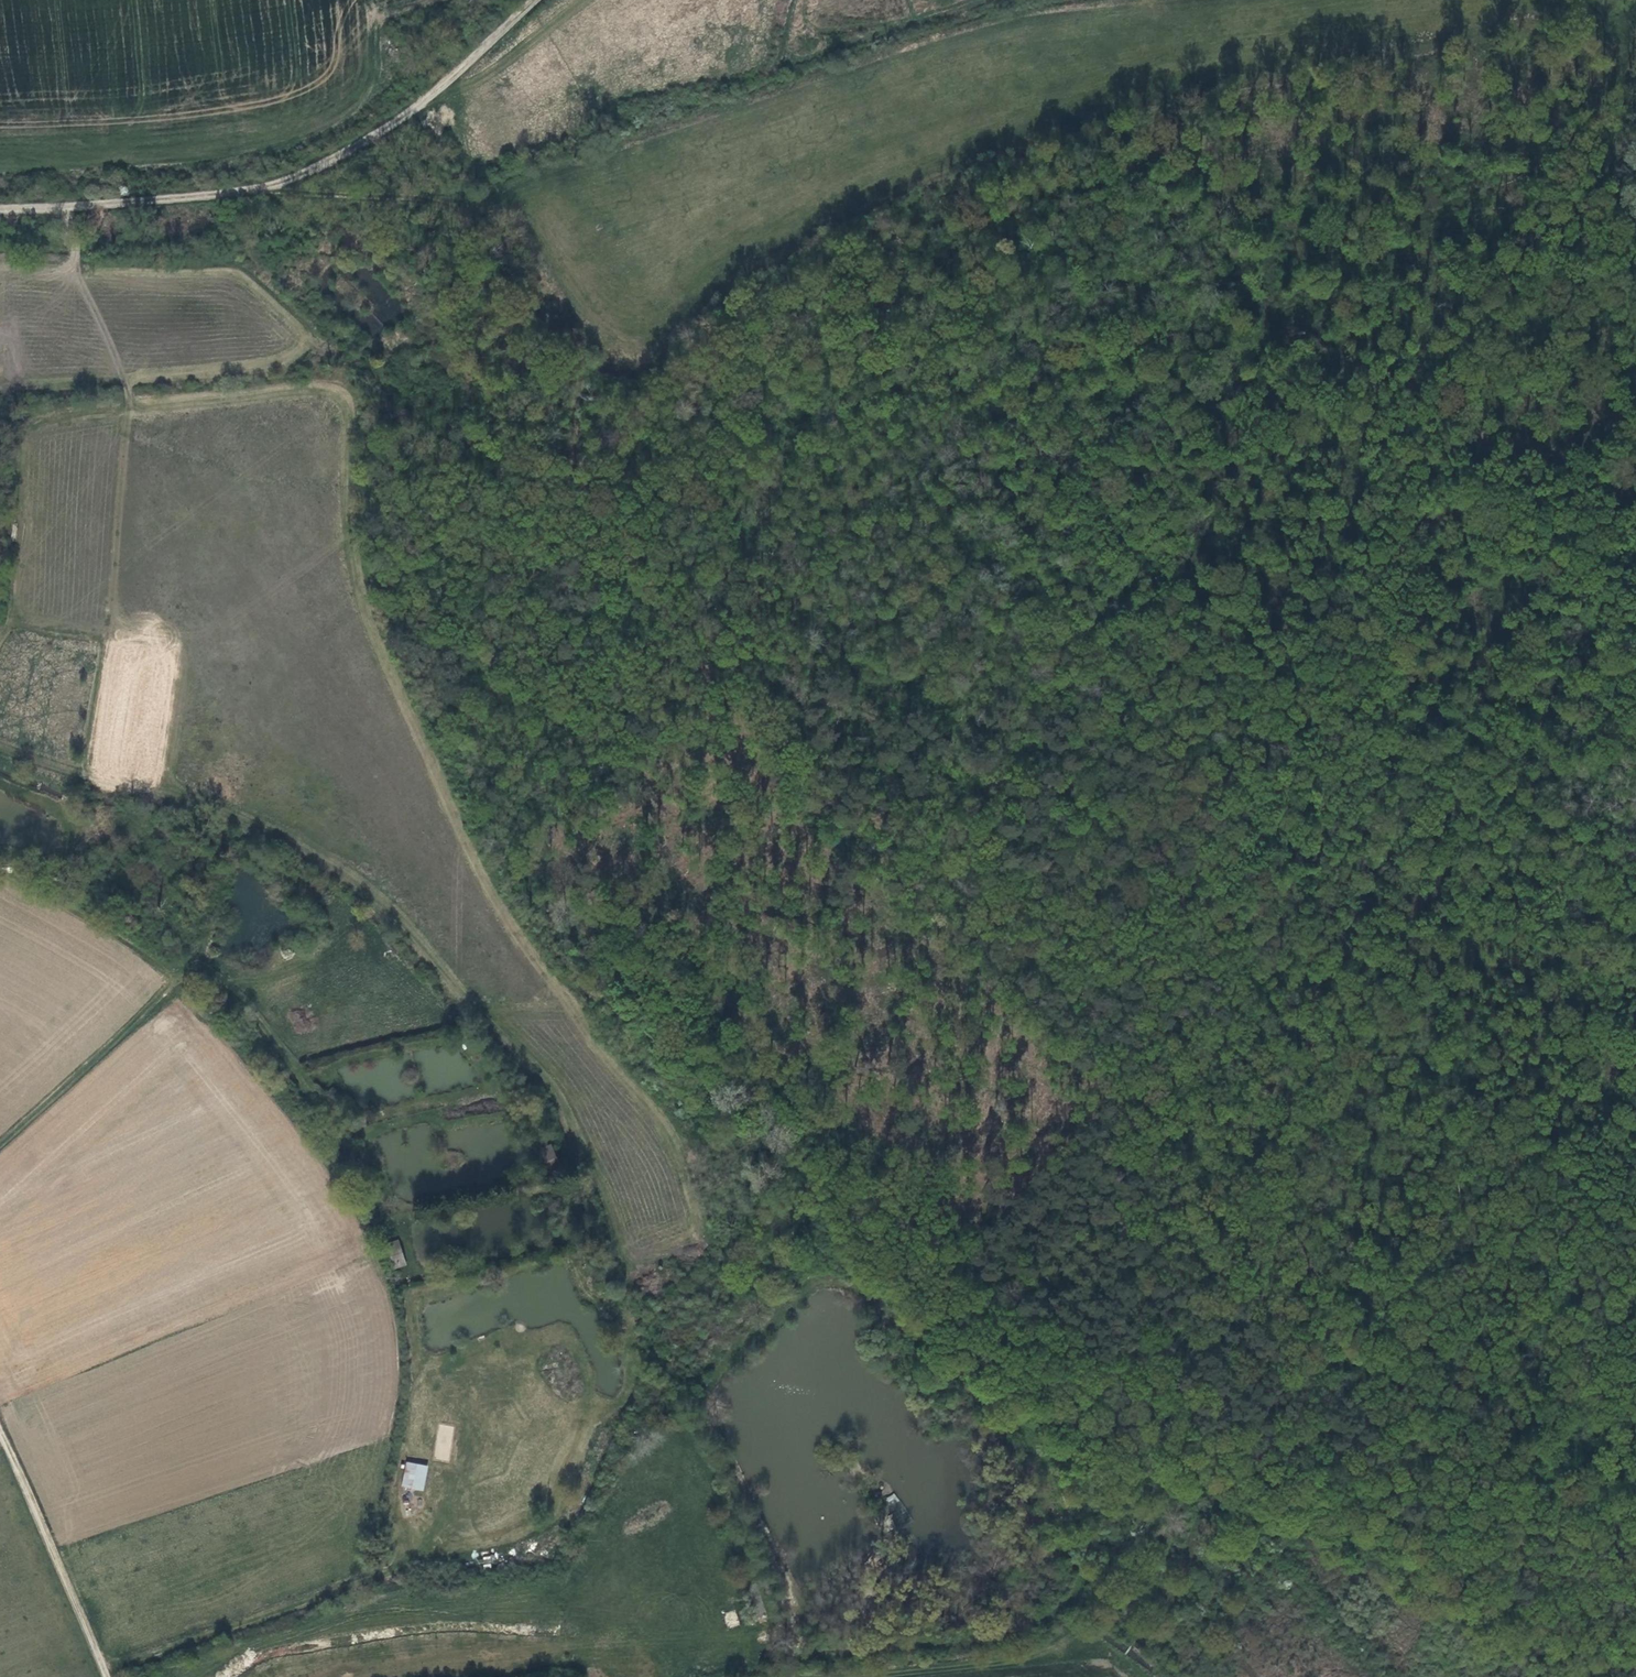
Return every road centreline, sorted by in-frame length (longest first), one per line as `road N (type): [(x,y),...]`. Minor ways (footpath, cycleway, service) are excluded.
road 1 (track): [(0,208),(281,183),(348,157),(534,0)]
road 2 (track): [(222,1676),(352,1616),(392,1609),(614,1649),(746,1642)]
road 3 (track): [(110,1676),(0,1438)]
road 4 (track): [(0,1145),(186,979)]

